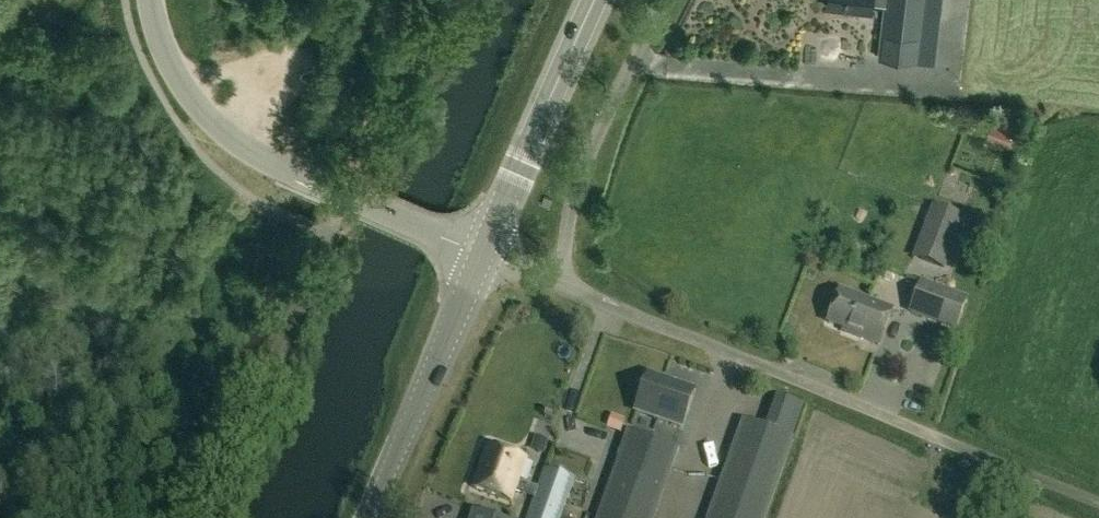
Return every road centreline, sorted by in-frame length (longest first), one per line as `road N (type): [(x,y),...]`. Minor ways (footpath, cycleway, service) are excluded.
road 1 (unclassified): [(1098,503),(565,286)]
road 2 (tertiary): [(485,253),(246,150),(215,124),(171,67),(150,0)]
road 3 (unclassified): [(565,286),(581,178),(664,0)]
road 4 (tertiary): [(368,517),(485,253)]
road 5 (tertiary): [(485,253),(597,0)]

